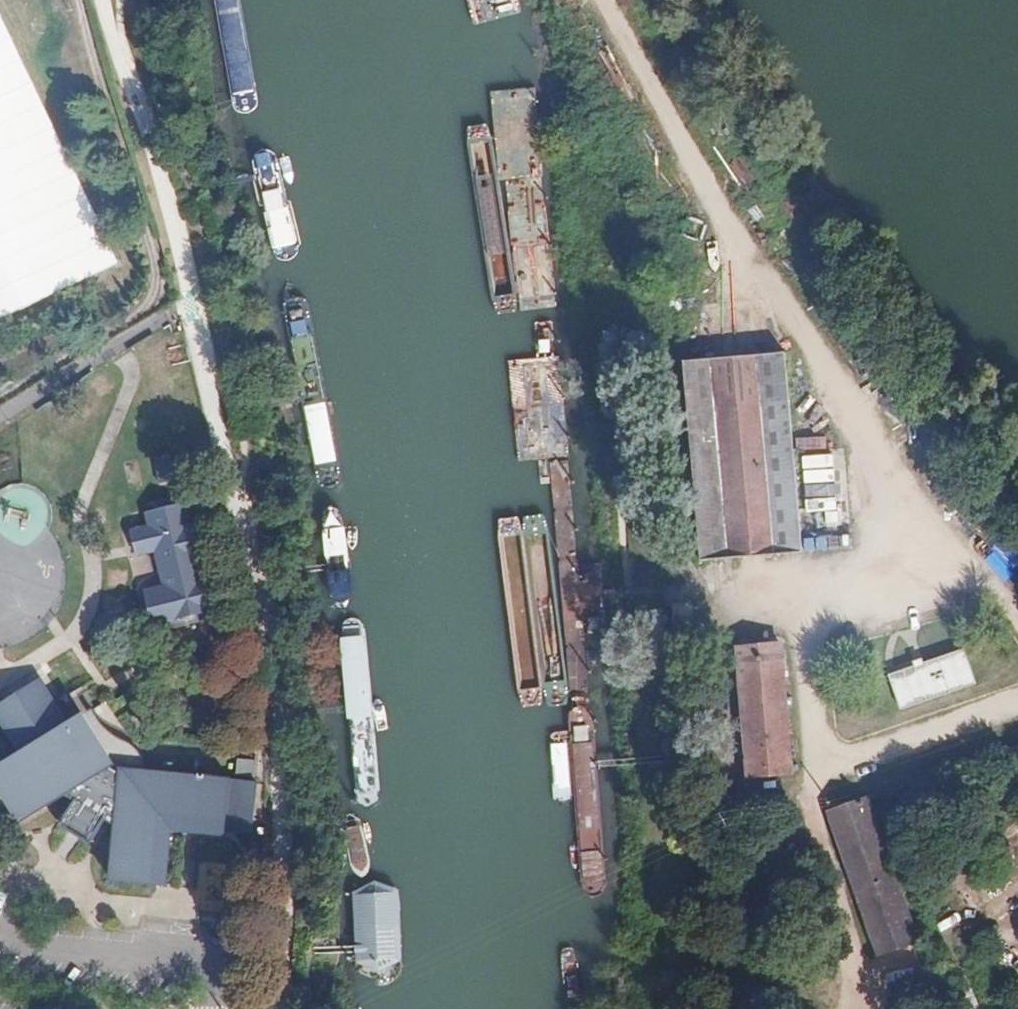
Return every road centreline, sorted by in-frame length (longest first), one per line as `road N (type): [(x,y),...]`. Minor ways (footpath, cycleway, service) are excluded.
road 1 (track): [(812,783),(814,601),(926,561),(787,293),(625,38)]
road 2 (track): [(1017,699),(812,783),(857,996),(851,1008)]
road 3 (residential): [(212,1008),(213,982),(192,960),(0,938)]
road 4 (track): [(683,1008),(665,853)]

